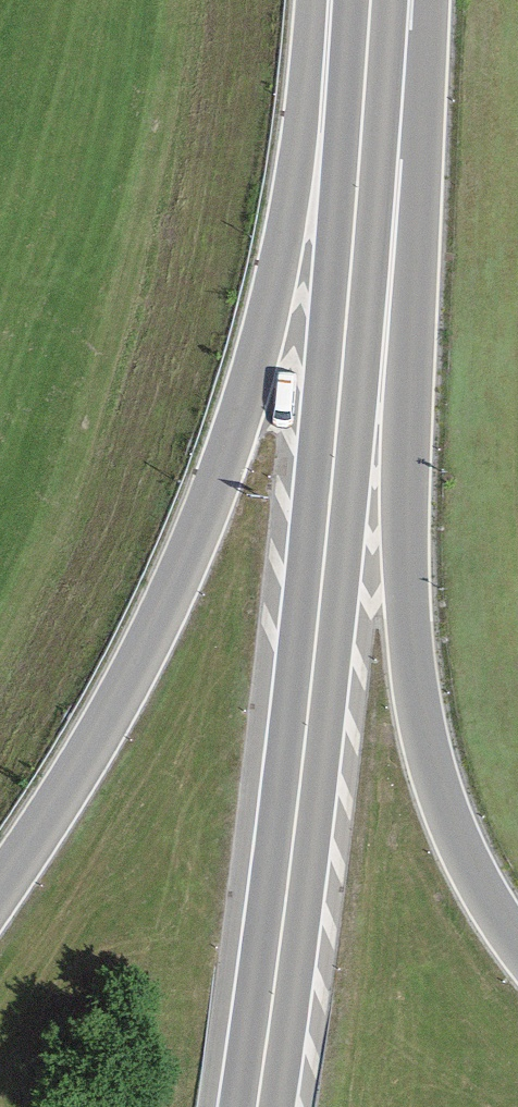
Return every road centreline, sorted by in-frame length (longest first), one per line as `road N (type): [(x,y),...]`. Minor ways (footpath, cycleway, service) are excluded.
road 1 (trunk): [(371,0),(332,482),(254,1106)]
road 2 (trunk): [(517,942),(450,817),(425,726),(412,483),(421,146),(393,0)]
road 3 (trunk): [(324,0),(271,303),(214,494),(123,703),(0,888)]

